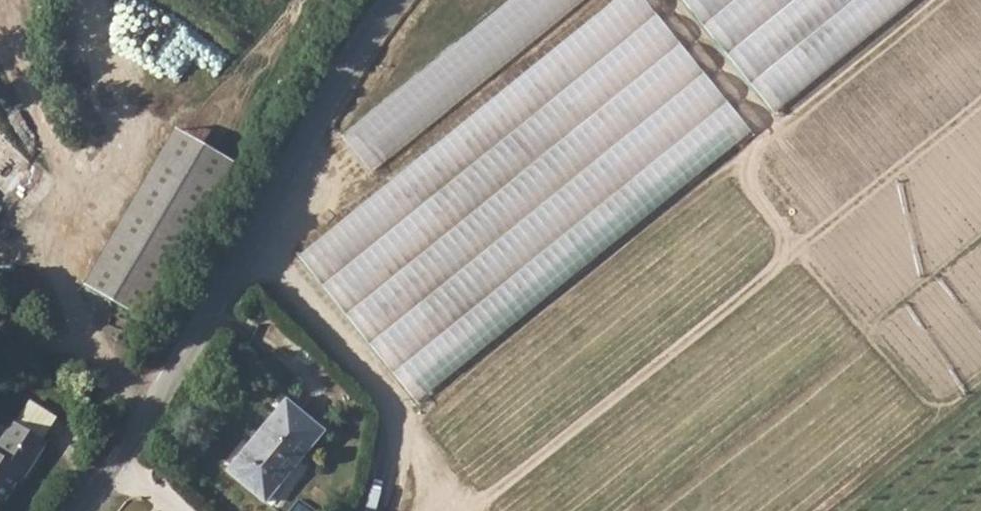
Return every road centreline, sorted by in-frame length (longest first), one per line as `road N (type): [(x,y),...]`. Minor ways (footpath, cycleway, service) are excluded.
road 1 (unclassified): [(78,510),(159,401),(319,120),(400,0)]

